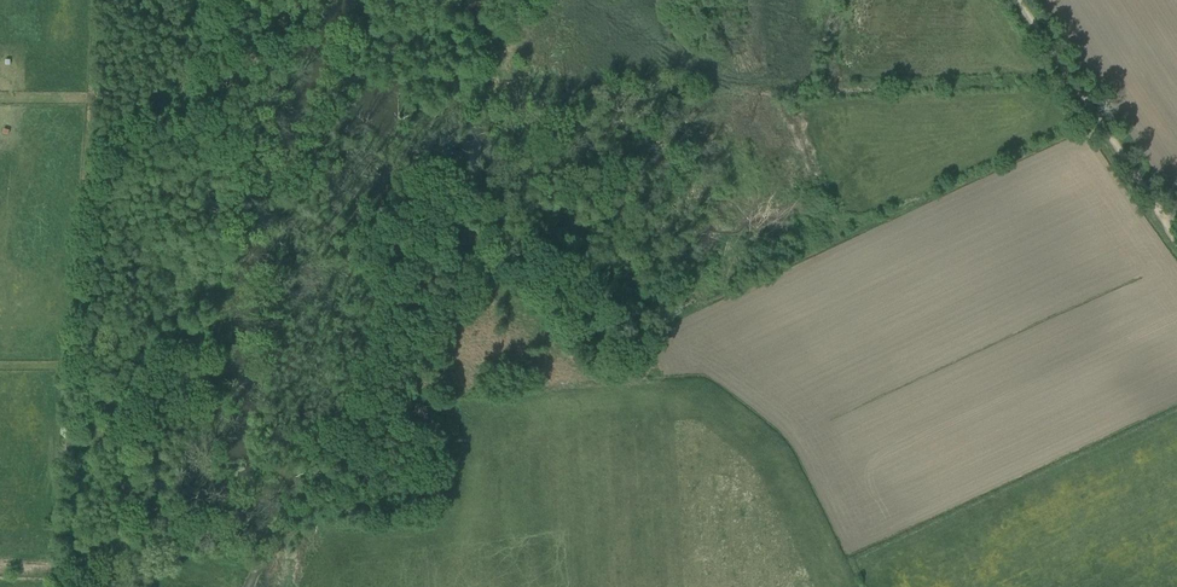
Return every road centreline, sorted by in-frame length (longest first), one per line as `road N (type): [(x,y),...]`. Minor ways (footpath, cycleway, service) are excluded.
road 1 (track): [(1019,0),(1176,236)]

